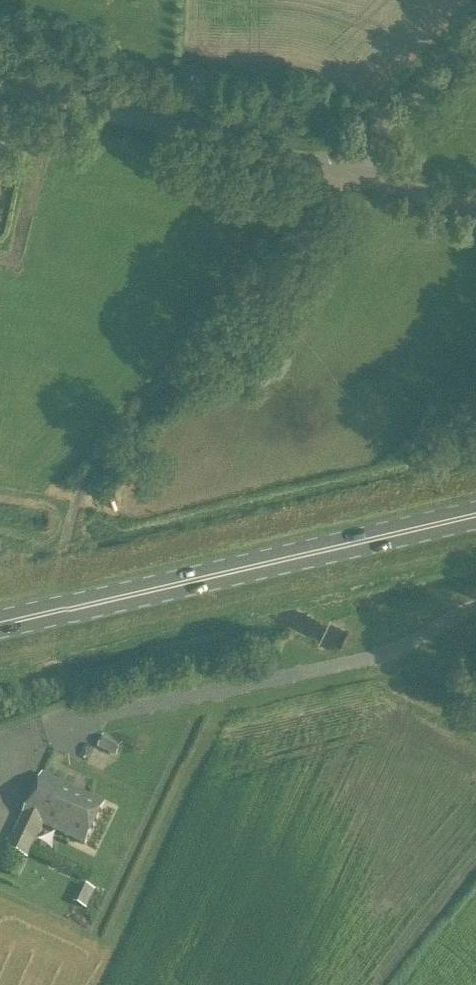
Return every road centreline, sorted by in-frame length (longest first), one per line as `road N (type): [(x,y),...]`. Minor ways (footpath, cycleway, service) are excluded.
road 1 (unclassified): [(347,172),(77,498),(60,563)]
road 2 (primary): [(0,625),(475,515)]
road 3 (unclassified): [(52,724),(399,648),(475,602)]
road 4 (unclassified): [(347,172),(0,85)]
road 5 (unclassified): [(347,172),(475,34)]
road 6 (unclassified): [(347,172),(475,205)]

